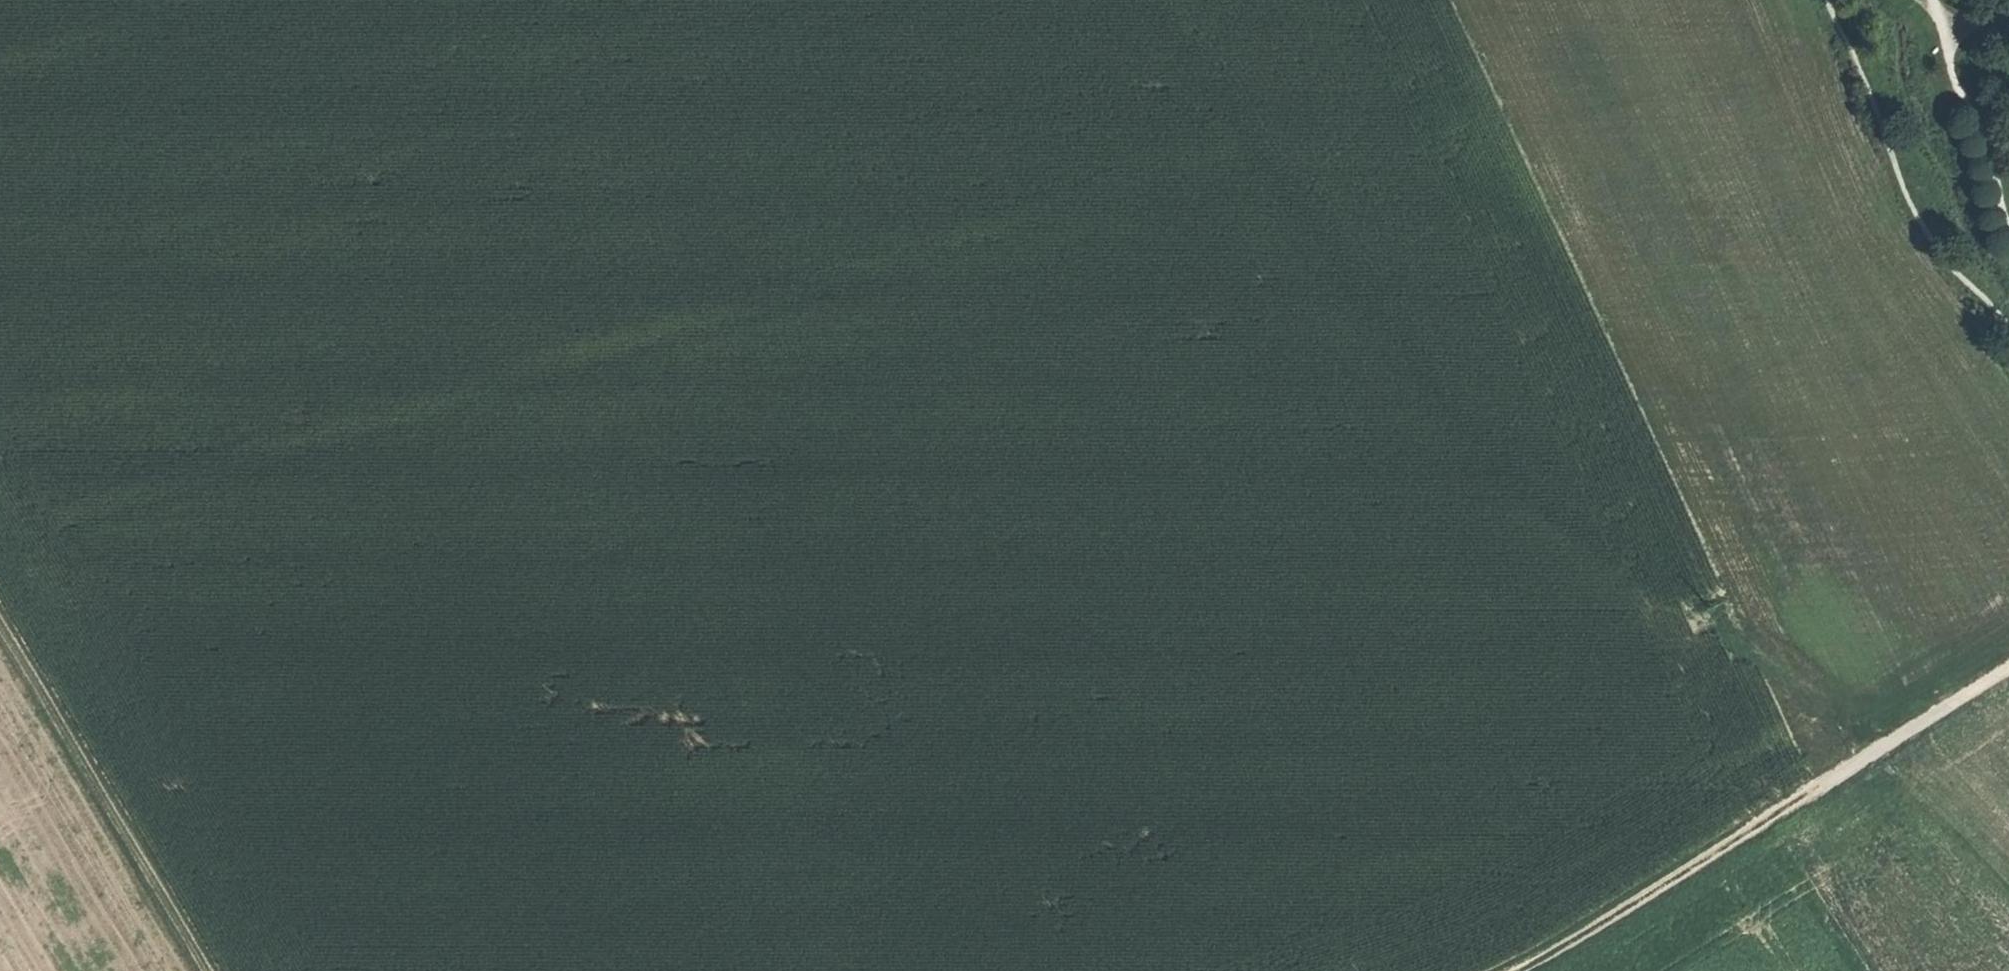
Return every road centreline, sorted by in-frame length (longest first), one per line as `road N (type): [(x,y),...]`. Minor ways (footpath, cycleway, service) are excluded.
road 1 (track): [(1817,785),(1452,0)]
road 2 (track): [(2008,666),(1524,970)]
road 3 (track): [(0,631),(203,970)]
road 4 (track): [(1888,741),(2008,885)]

